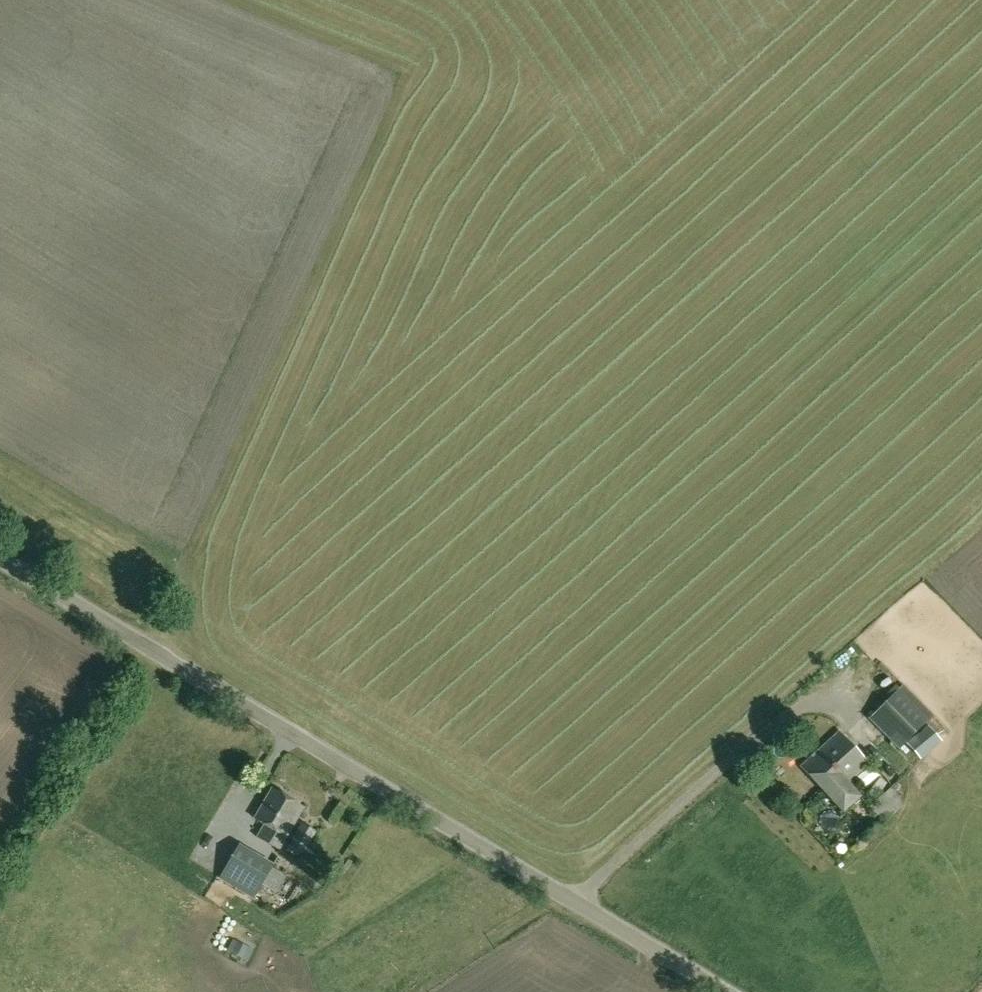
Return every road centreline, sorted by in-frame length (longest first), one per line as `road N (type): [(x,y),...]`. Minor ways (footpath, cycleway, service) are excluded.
road 1 (unclassified): [(723,991),(0,560)]

